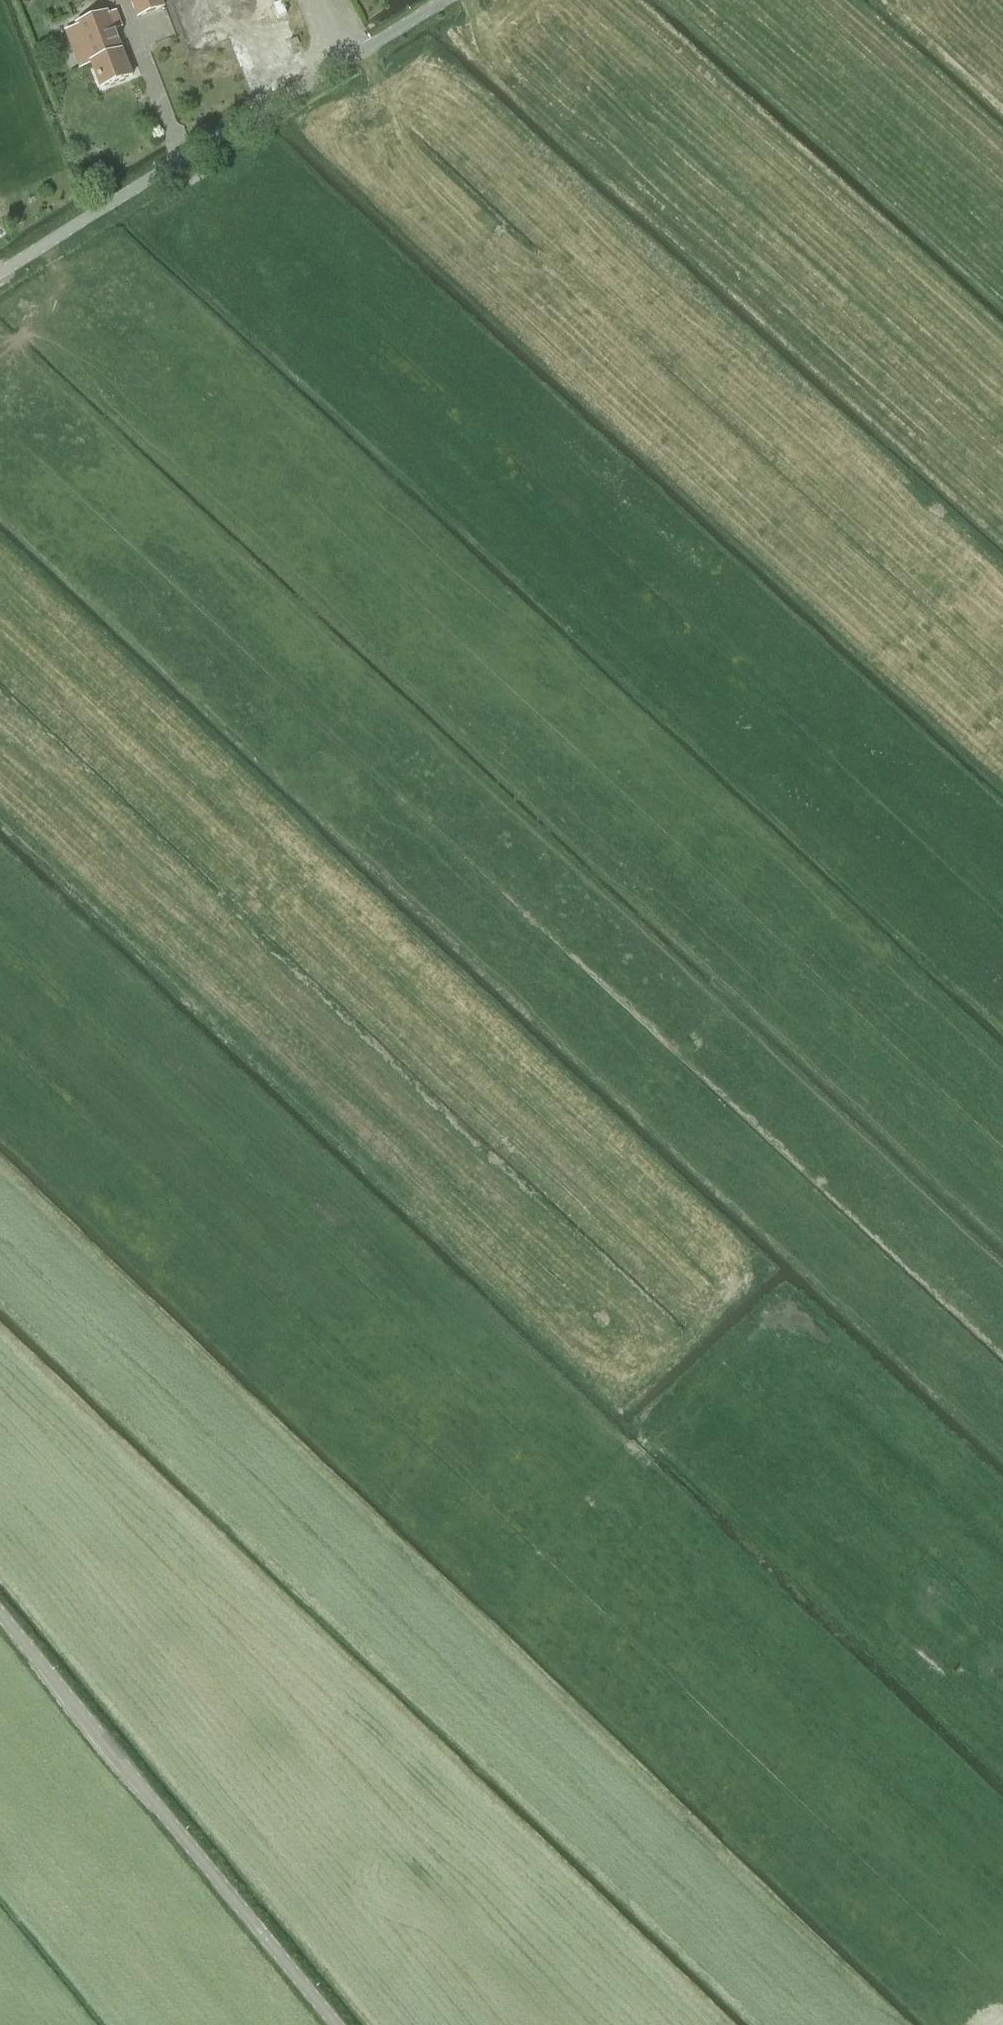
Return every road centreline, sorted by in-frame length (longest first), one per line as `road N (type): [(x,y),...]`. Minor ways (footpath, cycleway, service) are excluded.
road 1 (unclassified): [(337,2024),(0,1614)]
road 2 (unclassified): [(0,273),(446,0)]

